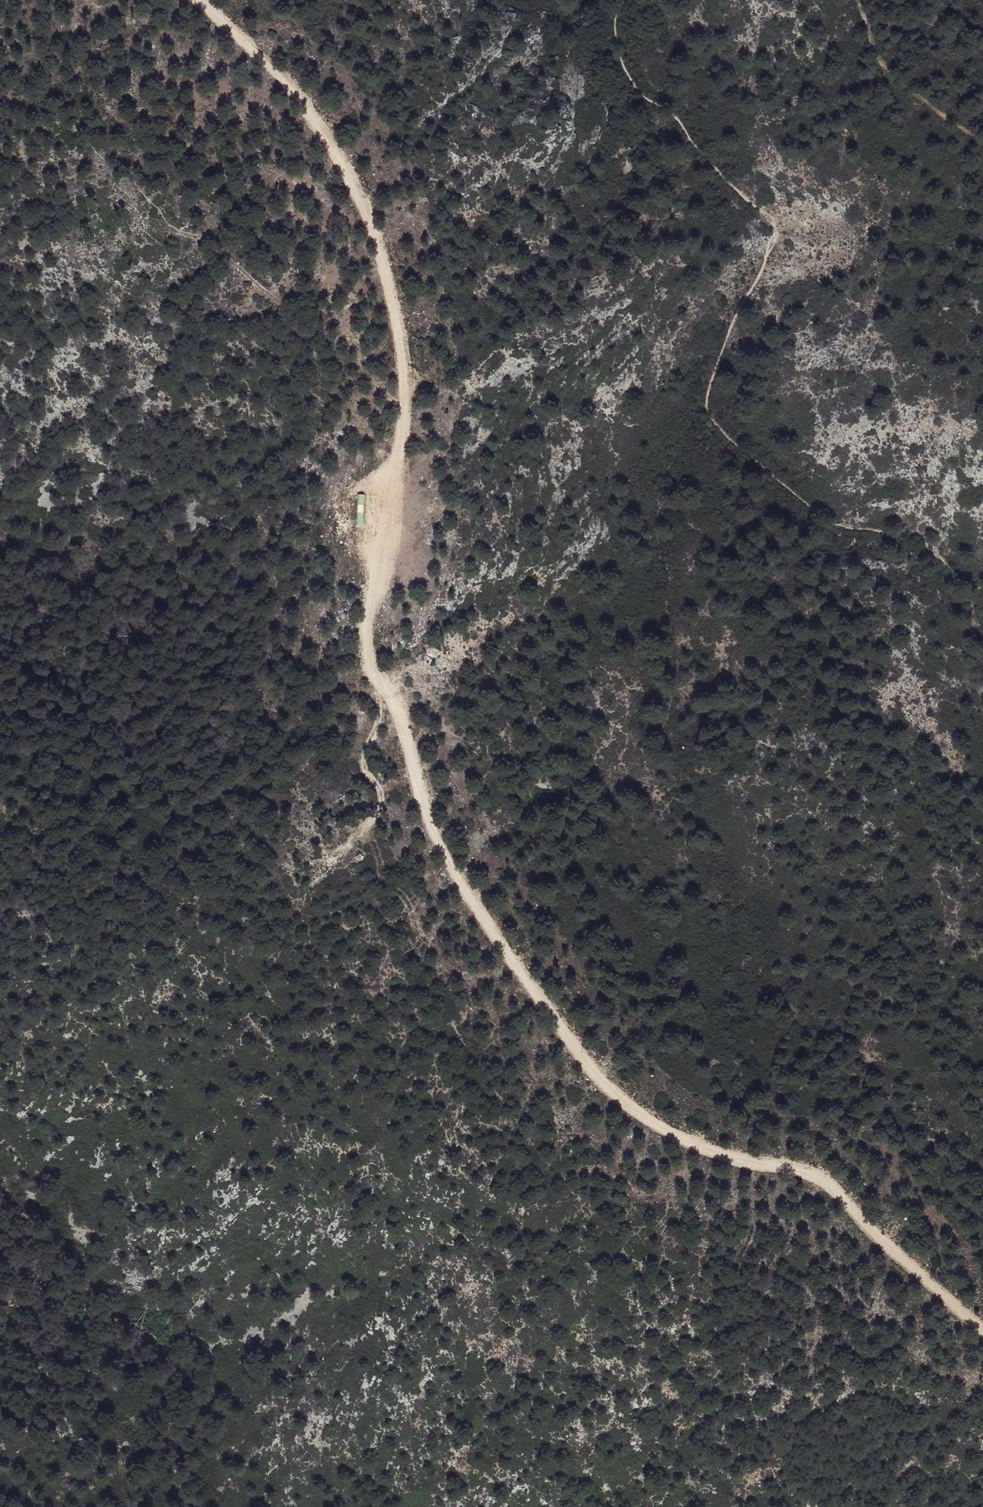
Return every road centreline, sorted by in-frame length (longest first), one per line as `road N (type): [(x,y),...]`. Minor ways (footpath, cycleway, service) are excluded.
road 1 (track): [(196,0),(292,90),(375,238),(403,366),(386,560),(367,624),(371,664),(460,881),(567,1041),(628,1108),(675,1137),(833,1188),(982,1333)]
road 2 (track): [(188,1506),(162,1345),(138,1324),(79,1298),(39,1228),(0,1202)]

